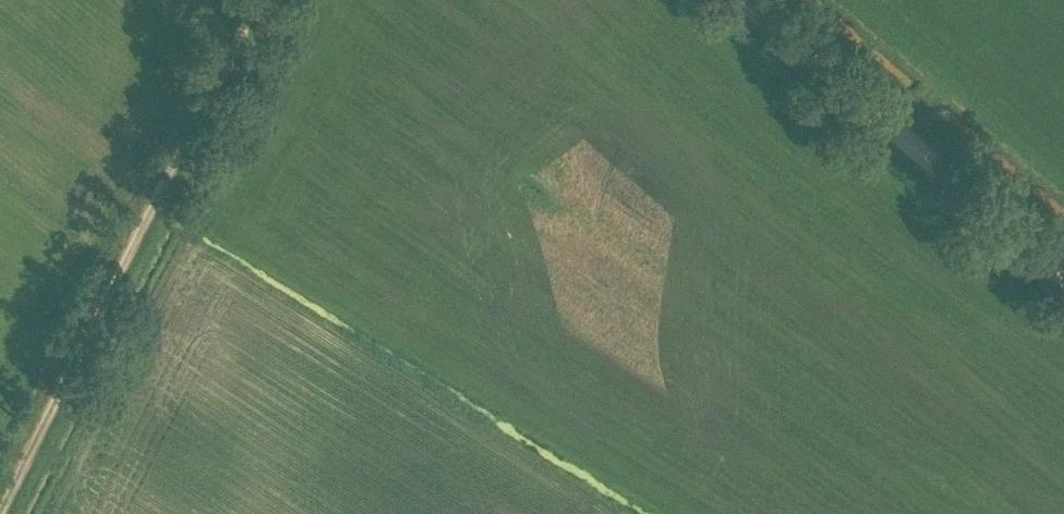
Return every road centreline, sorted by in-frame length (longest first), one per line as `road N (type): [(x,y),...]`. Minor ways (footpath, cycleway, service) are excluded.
road 1 (track): [(258,0),(0,513)]
road 2 (track): [(1063,269),(749,0)]

